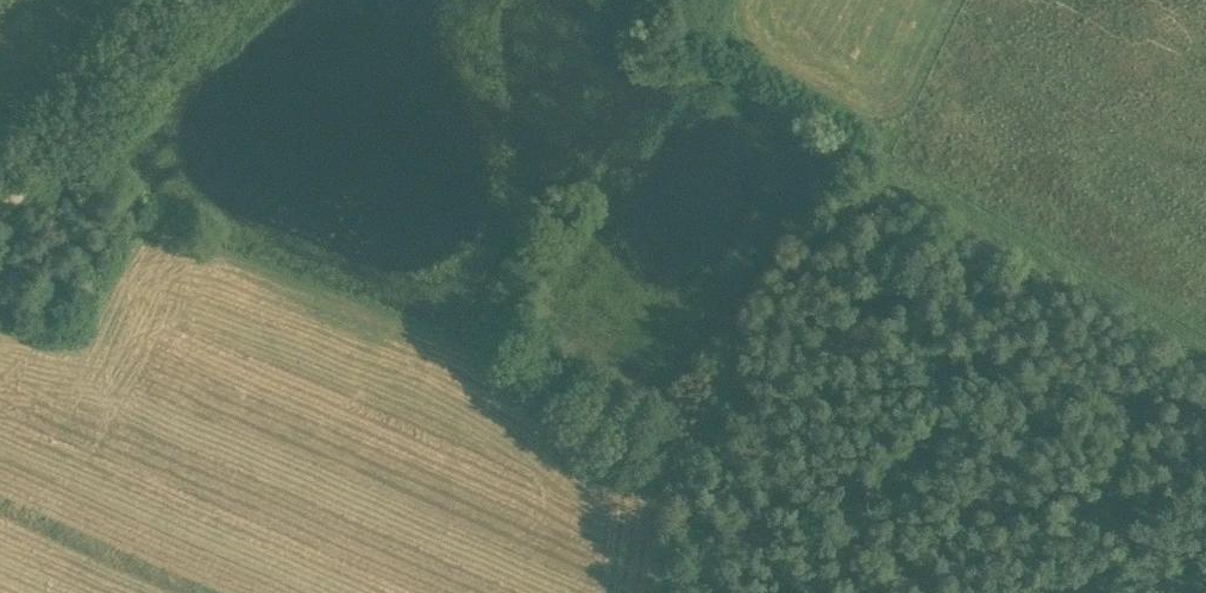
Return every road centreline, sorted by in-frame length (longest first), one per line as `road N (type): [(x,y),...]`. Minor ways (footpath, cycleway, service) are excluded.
road 1 (track): [(187,0),(37,172)]

